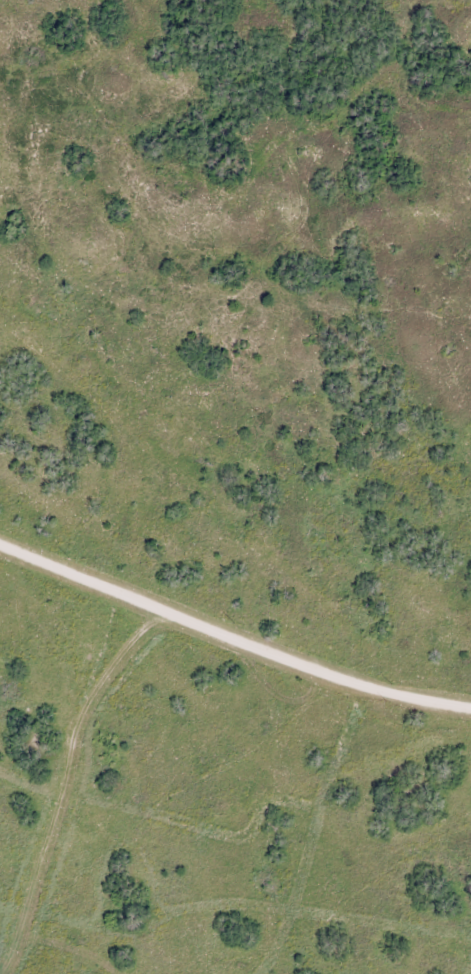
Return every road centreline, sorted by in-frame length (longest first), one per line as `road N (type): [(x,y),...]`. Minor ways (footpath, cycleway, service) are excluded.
road 1 (residential): [(0,547),(321,673),(470,710)]

